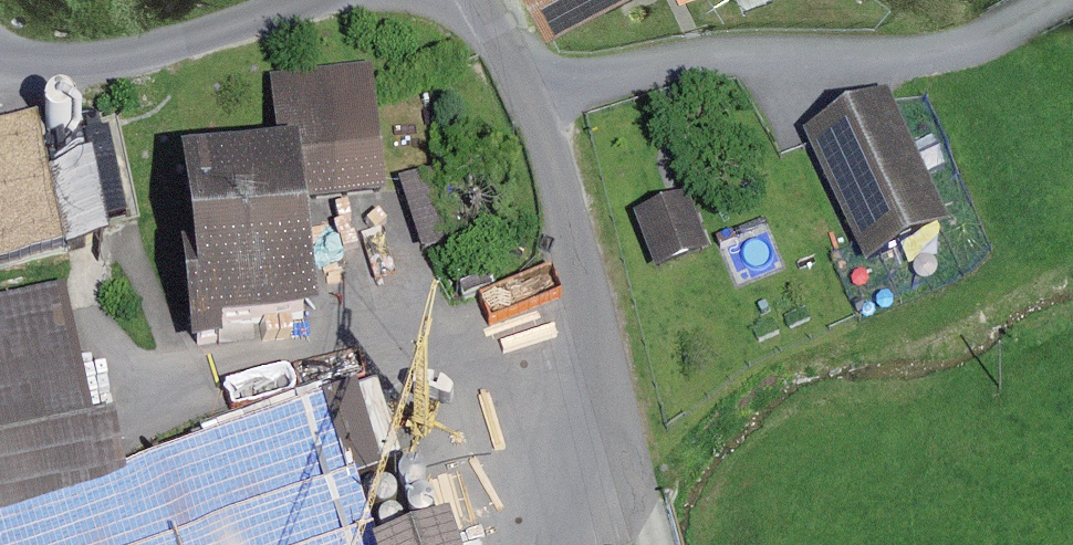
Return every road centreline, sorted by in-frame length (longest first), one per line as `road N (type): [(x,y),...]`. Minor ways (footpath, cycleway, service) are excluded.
road 1 (track): [(533,108),(735,61),(959,43),(1060,0)]
road 2 (unclassified): [(479,0),(610,263),(661,487)]

